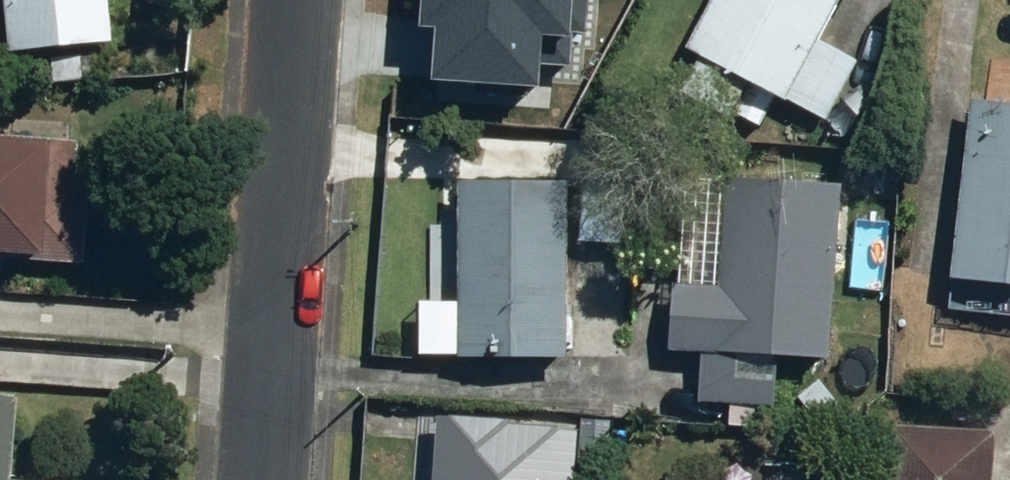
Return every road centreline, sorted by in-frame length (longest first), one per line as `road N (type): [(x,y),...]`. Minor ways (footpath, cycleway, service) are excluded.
road 1 (residential): [(261,479),(291,0)]

